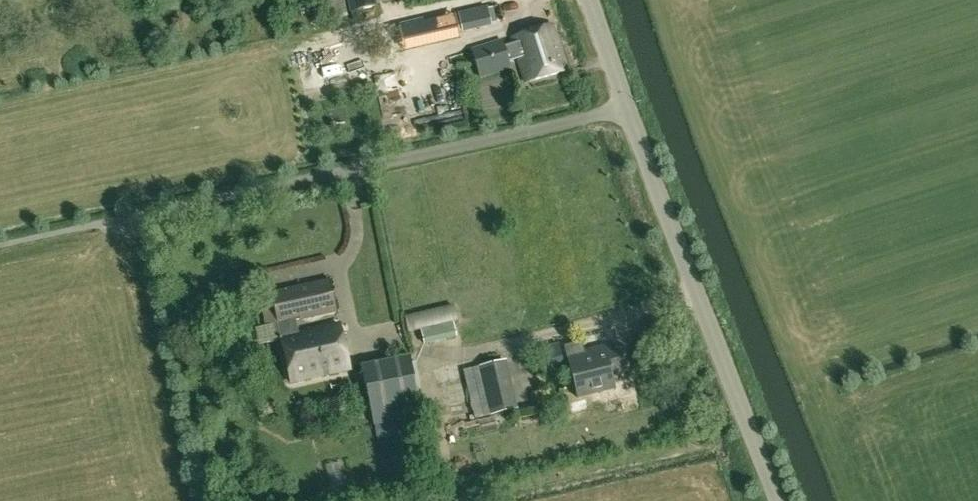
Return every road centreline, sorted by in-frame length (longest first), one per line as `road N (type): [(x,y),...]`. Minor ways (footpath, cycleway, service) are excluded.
road 1 (unclassified): [(107,221),(627,108)]
road 2 (unclassified): [(784,500),(627,108)]

